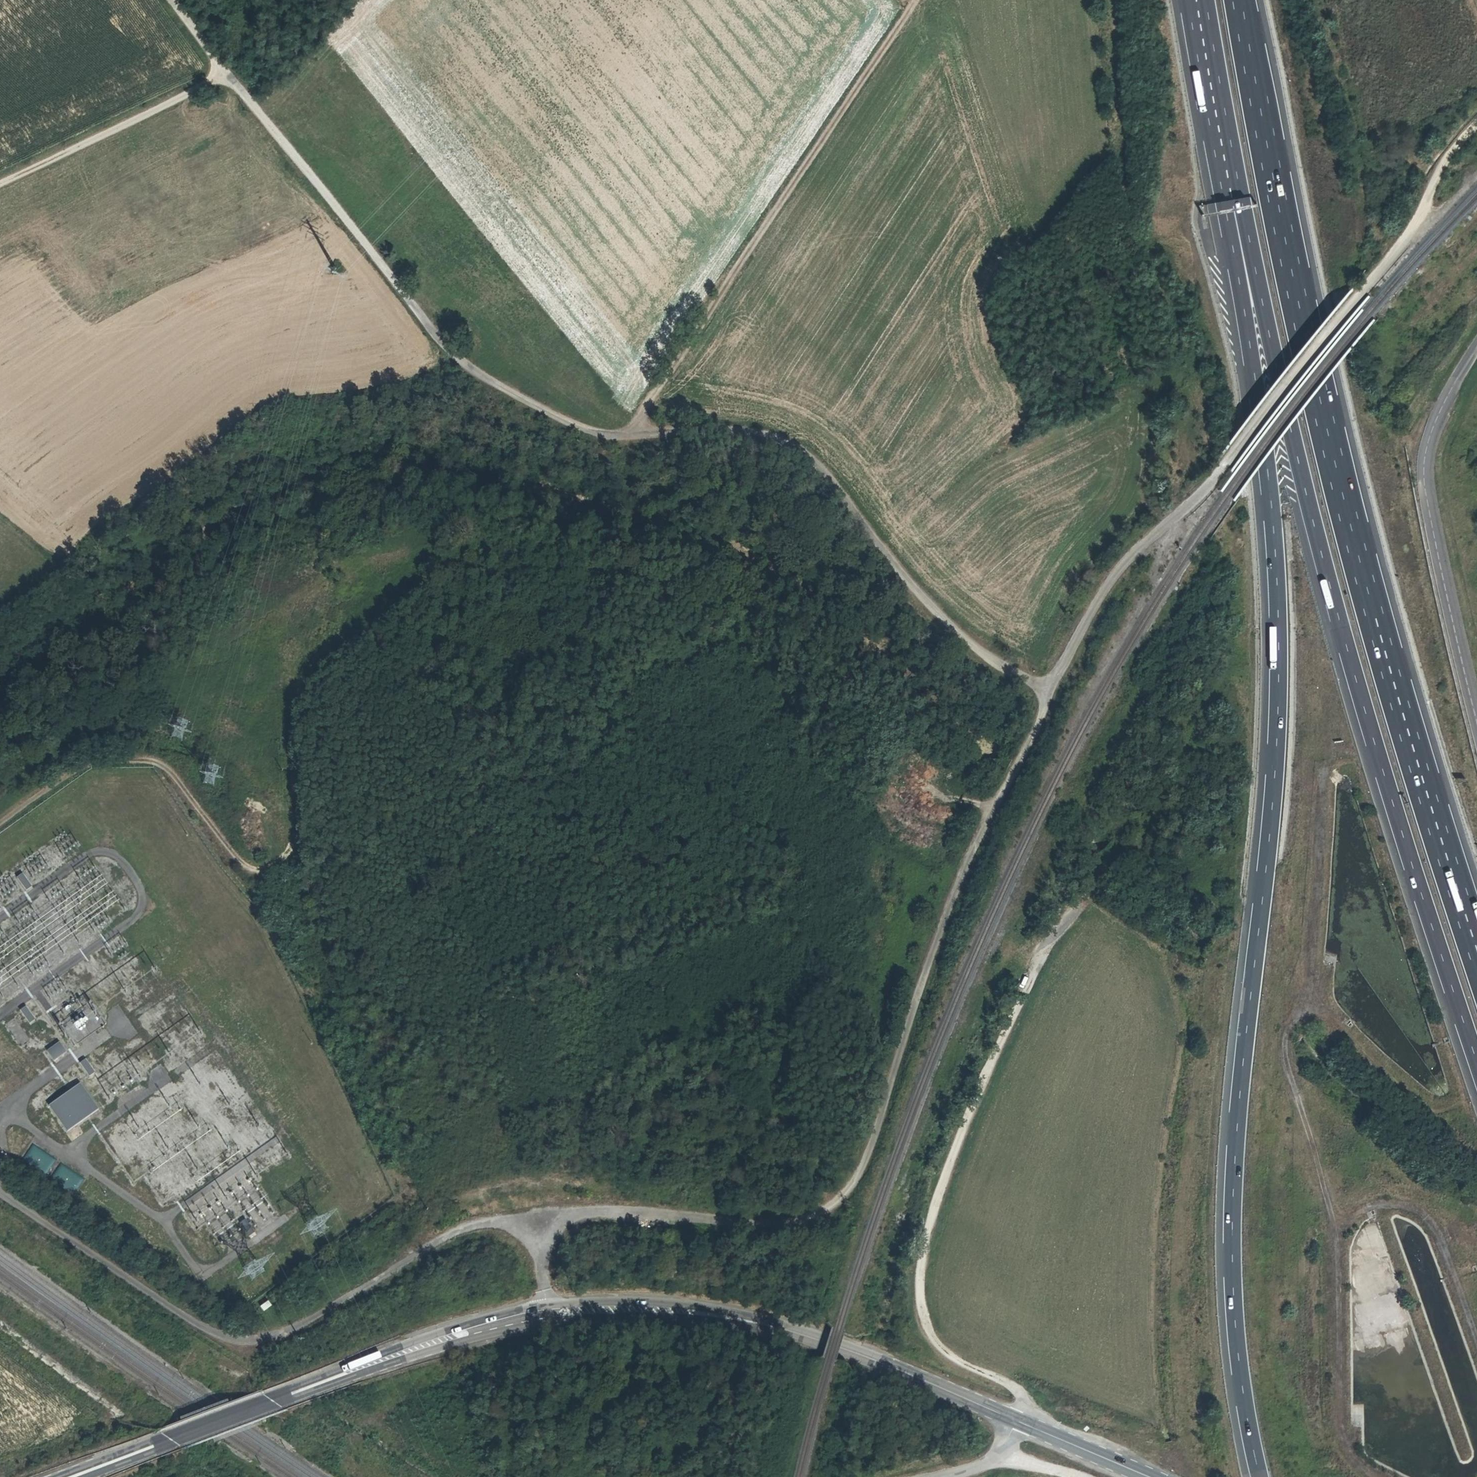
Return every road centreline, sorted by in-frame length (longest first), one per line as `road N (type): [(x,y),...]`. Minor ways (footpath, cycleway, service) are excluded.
road 1 (unclassified): [(1476,125),(1403,237),(1209,480),(1124,564),(1087,619),(957,886),(847,1187),(819,1209),(780,1222),(665,1210),(538,1216)]
road 2 (motorway): [(1221,145),(1266,459),(1279,634),(1273,790),(1232,1193),(1234,1325),(1258,1476)]
road 3 (track): [(1048,689),(994,663),(915,594),(846,492),(812,458),(703,432),(607,435),(502,388),(445,339),(226,74)]
road 4 (motorway): [(1476,948),(1375,618),(1322,404),(1242,0)]
road 5 (motorway): [(1221,145),(1341,626),(1476,1060)]
road 6 (track): [(1165,784),(1145,831),(1106,860),(1043,959),(940,1183),(927,1231),(920,1279),(932,1335),(965,1363),(1019,1387),(1027,1400),(1016,1422)]
road 7 (track): [(0,821),(87,759),(160,756),(272,911),(413,1194)]
road 8 (unclassified): [(538,1216),(469,1226),(312,1318),(240,1340),(202,1326),(0,1190)]
road 9 (track): [(643,430),(650,400),(916,0)]
road 10 (secondary): [(553,1316),(444,1337),(72,1476)]
road 11 (secondary): [(1016,1422),(837,1347),(706,1313),(634,1308),(553,1316)]
road 12 (residential): [(1476,720),(1426,499),(1425,458),(1431,427),(1476,347)]
road 13 (track): [(226,74),(0,182)]
road 14 (motorway): [(1197,0),(1221,145)]
road 15 (secondary): [(1149,1476),(1016,1422)]

